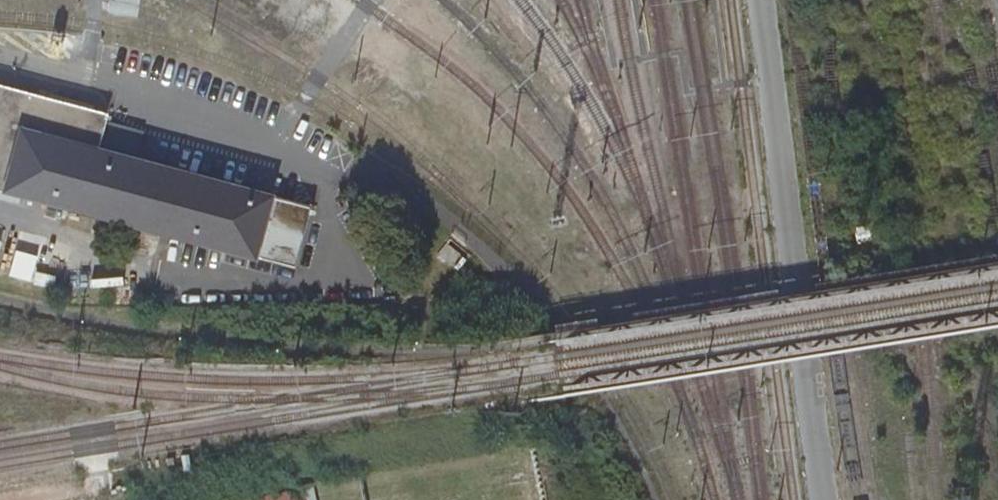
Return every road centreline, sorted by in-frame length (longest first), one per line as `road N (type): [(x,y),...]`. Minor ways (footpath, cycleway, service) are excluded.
road 1 (unclassified): [(0,58),(93,76),(290,147),(331,201),(332,280),(279,287),(157,273)]
road 2 (unclassified): [(0,213),(157,273)]

